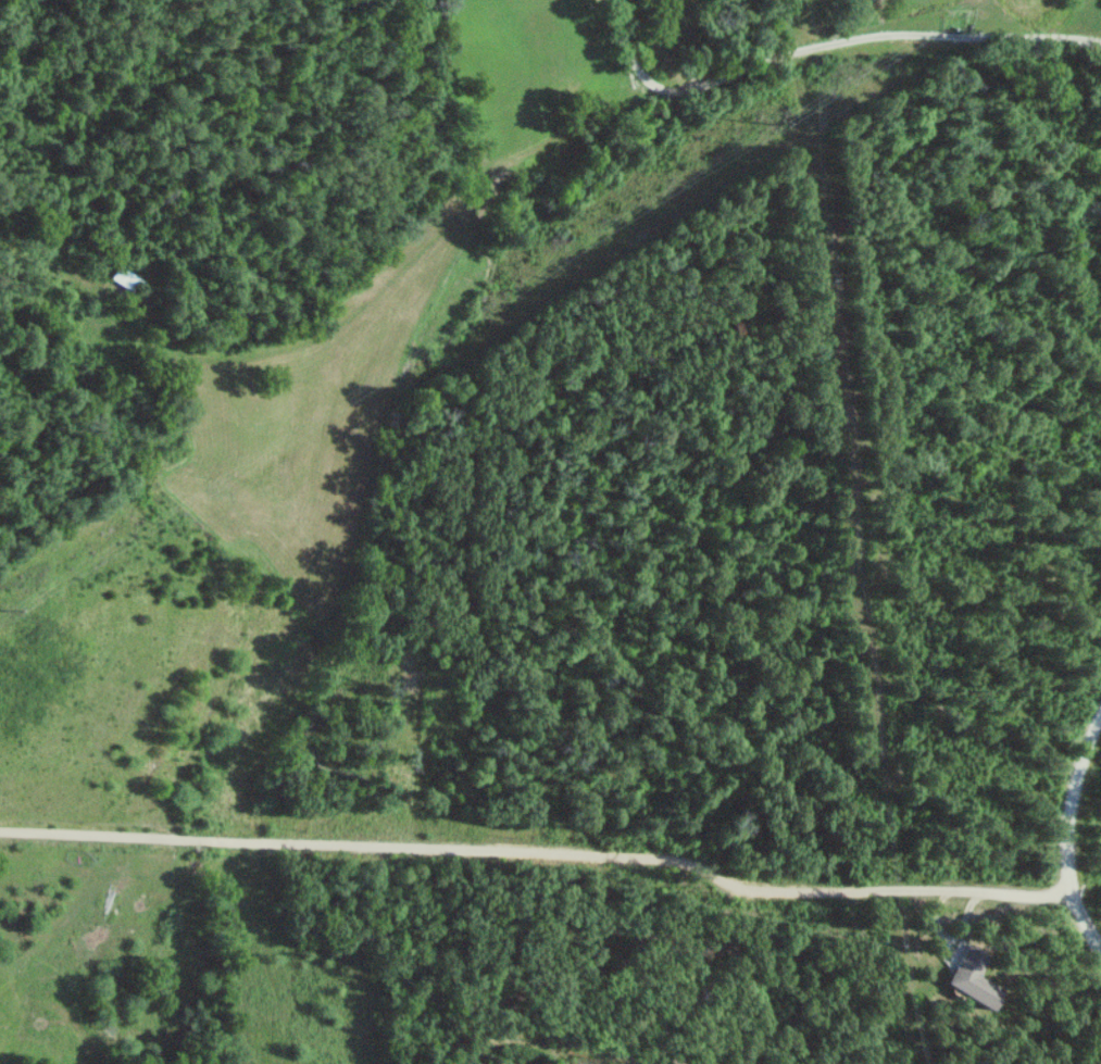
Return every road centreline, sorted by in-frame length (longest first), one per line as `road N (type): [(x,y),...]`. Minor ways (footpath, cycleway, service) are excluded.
road 1 (residential): [(1100,718),(1076,768),(1068,810),(1078,909),(1100,940)]

